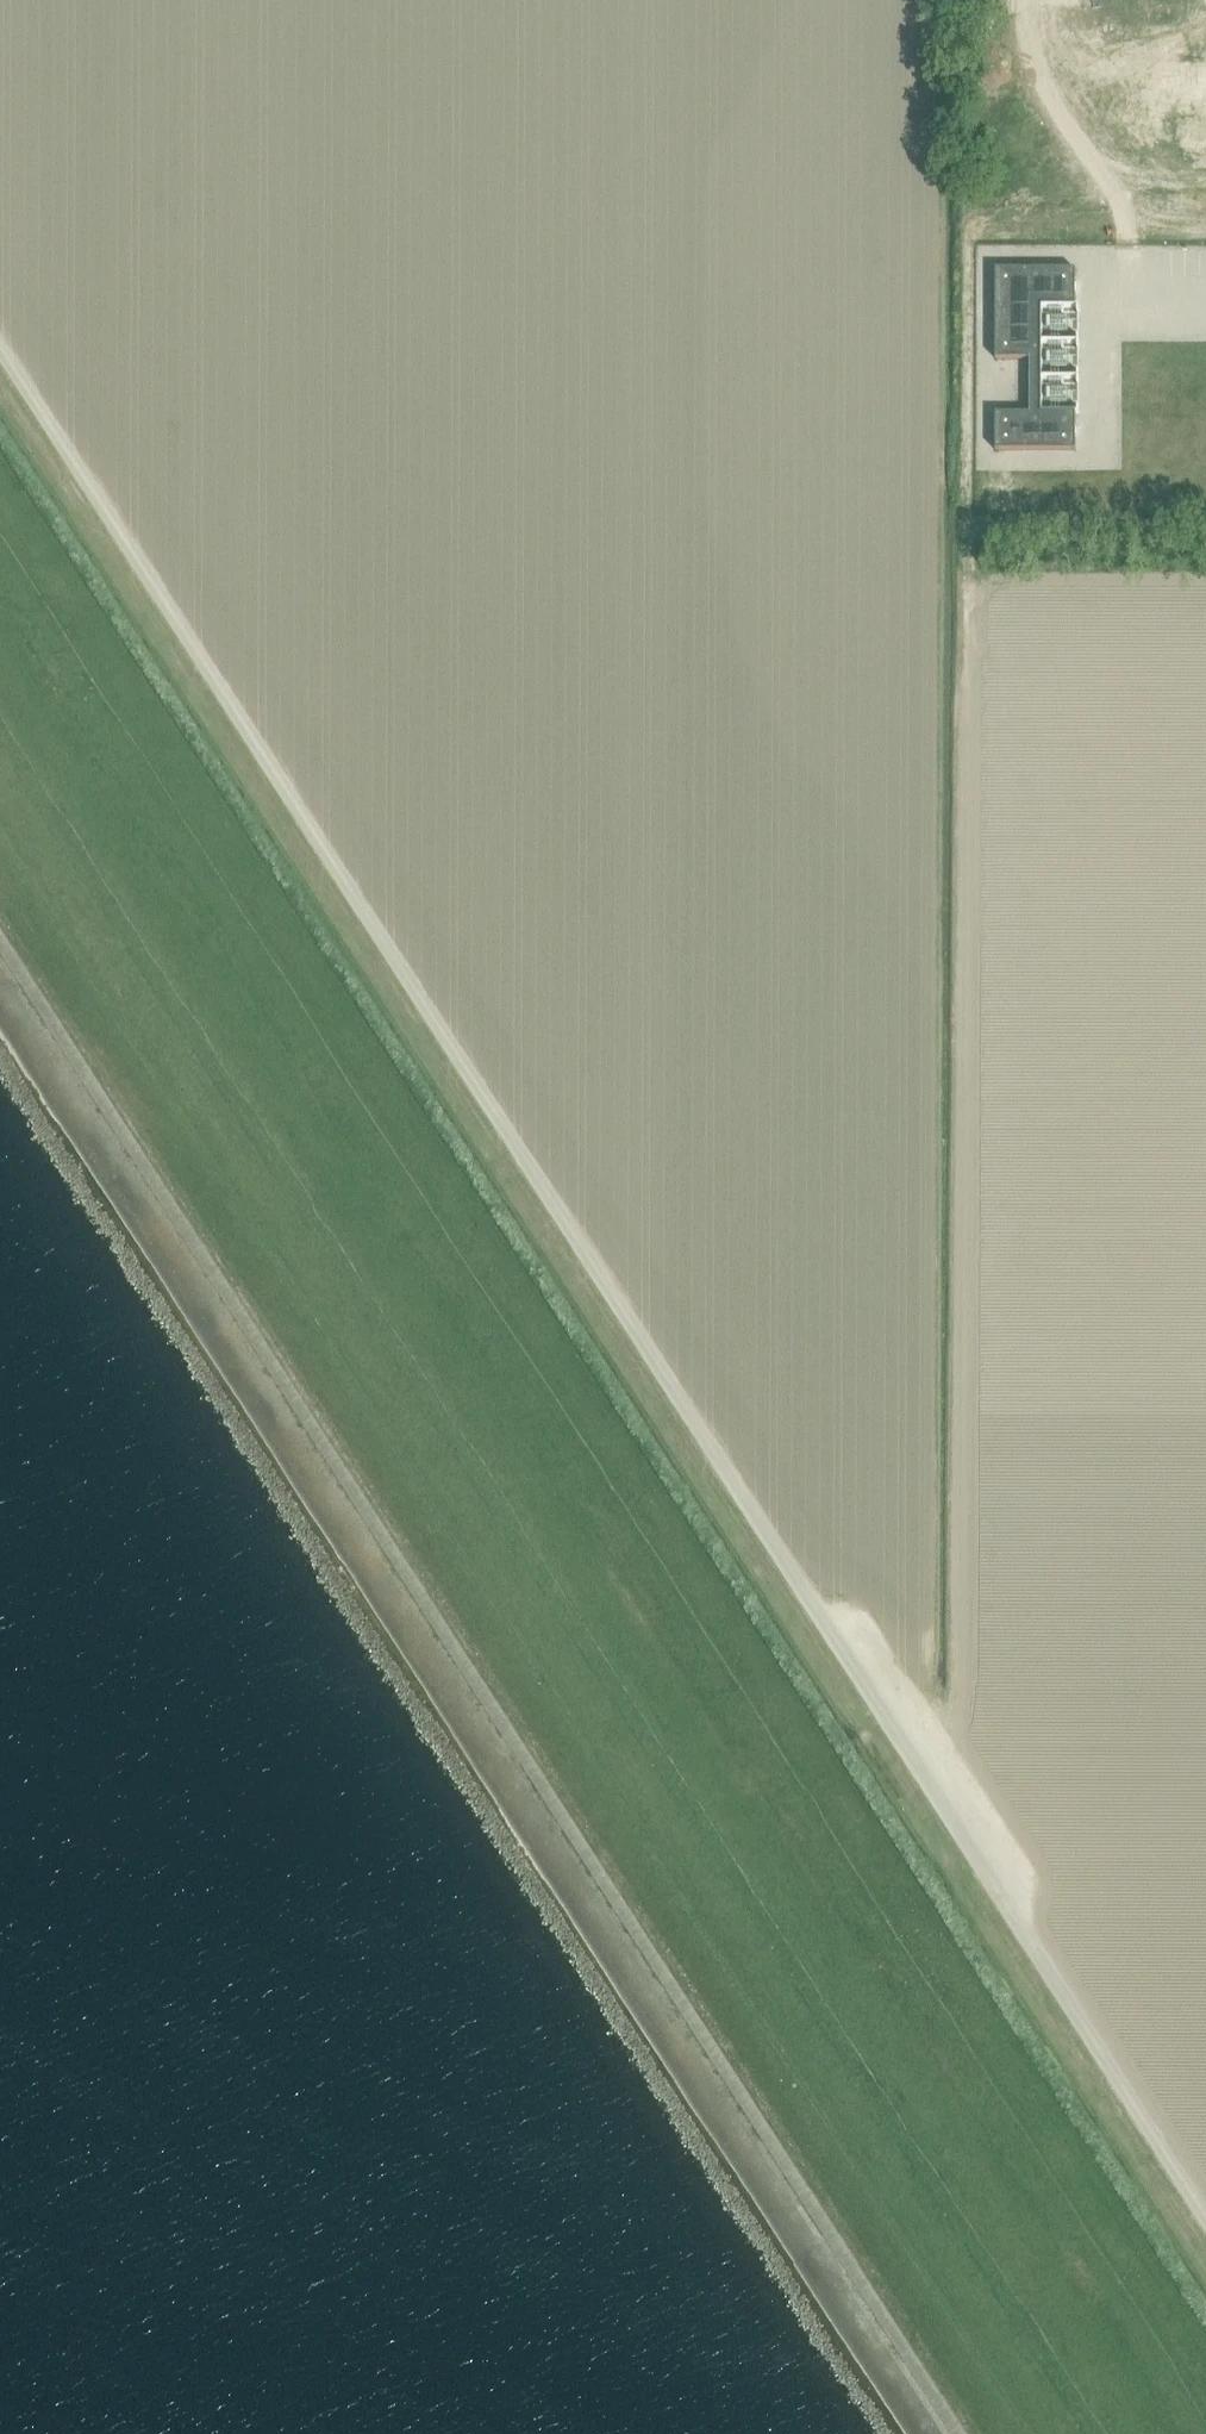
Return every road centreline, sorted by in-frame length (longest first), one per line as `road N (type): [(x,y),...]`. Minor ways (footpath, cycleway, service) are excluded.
road 1 (unclassified): [(959,2433),(0,942)]

